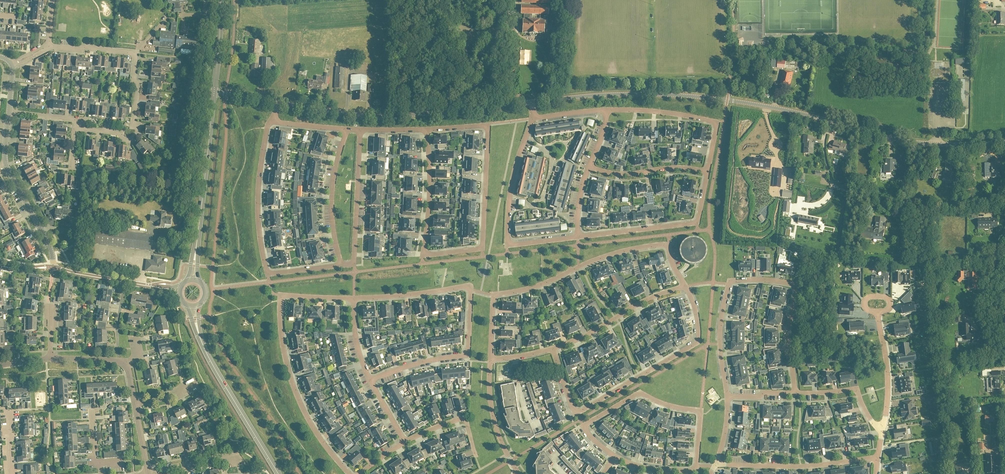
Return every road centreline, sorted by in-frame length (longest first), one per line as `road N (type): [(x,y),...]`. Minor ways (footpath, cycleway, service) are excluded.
road 1 (residential): [(439,128),(488,128),(479,249),(426,253),(427,129)]
road 2 (residential): [(615,456),(582,427),(639,392),(702,410),(696,468),(633,464)]
road 3 (residential): [(729,398),(719,336),(734,279),(797,285),(789,328),(796,392)]
road 4 (residential): [(685,284),(662,244),(493,295),(490,360)]
road 5 (residential): [(353,298),(471,290),(467,354),(370,381)]
road 6 (residential): [(553,348),(574,413),(698,343),(685,284)]
road 7 (residential): [(349,473),(304,413),(279,313),(286,295),(353,298)]
road 8 (tertiary): [(533,102),(385,116),(277,102)]
road 9 (residential): [(965,145),(889,138),(728,100)]
road 10 (tertiary): [(7,167),(53,267),(179,291)]
road 11 (residential): [(84,129),(130,140),(139,133),(135,53),(47,46)]
road 12 (residential): [(274,121),(259,176),(265,268),(274,273),(341,265)]
road 13 (residential): [(533,116),(514,174),(507,239),(578,237)]
road 14 (tertiary): [(728,100),(638,94),(533,102)]
road 15 (residential): [(578,237),(697,222),(708,171)]
road 16 (residential): [(708,171),(718,121),(606,109)]
road 17 (residential): [(715,464),(877,457)]
road 18 (secondary): [(196,248),(214,92)]
road 19 (residential): [(685,284),(553,348)]
road 20 (secondary): [(279,473),(205,349)]
road 21 (residential): [(360,130),(354,259),(341,265)]
road 22 (residential): [(341,265),(332,205),(347,129)]
road 23 (residential): [(882,433),(886,374),(877,311)]
road 24 (residential): [(590,166),(618,173),(708,171)]
road 25 (residential): [(490,360),(493,416),(519,473)]

